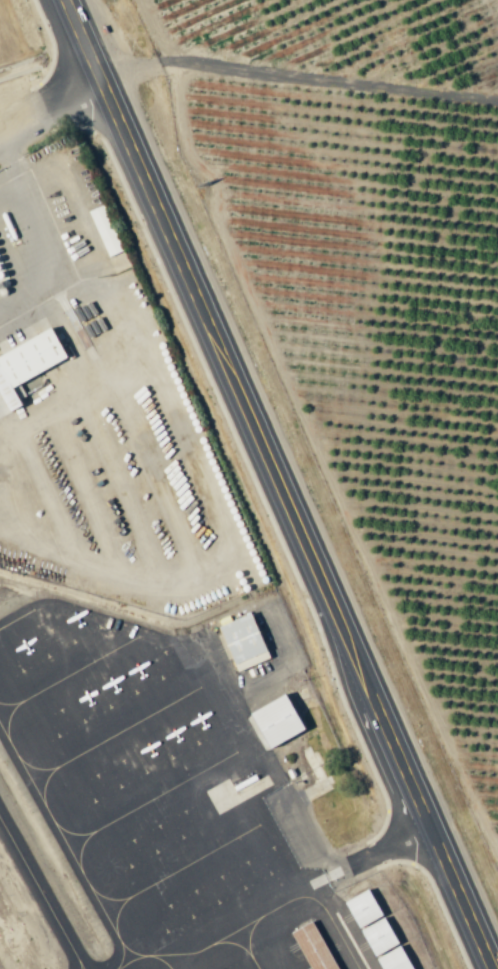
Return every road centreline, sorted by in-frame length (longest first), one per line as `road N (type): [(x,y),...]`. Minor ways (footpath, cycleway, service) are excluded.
road 1 (trunk): [(369,693),(211,333)]
road 2 (trunk): [(211,333),(64,0)]
road 3 (trunk): [(491,968),(429,828)]
road 4 (trunk): [(429,828),(369,693)]

